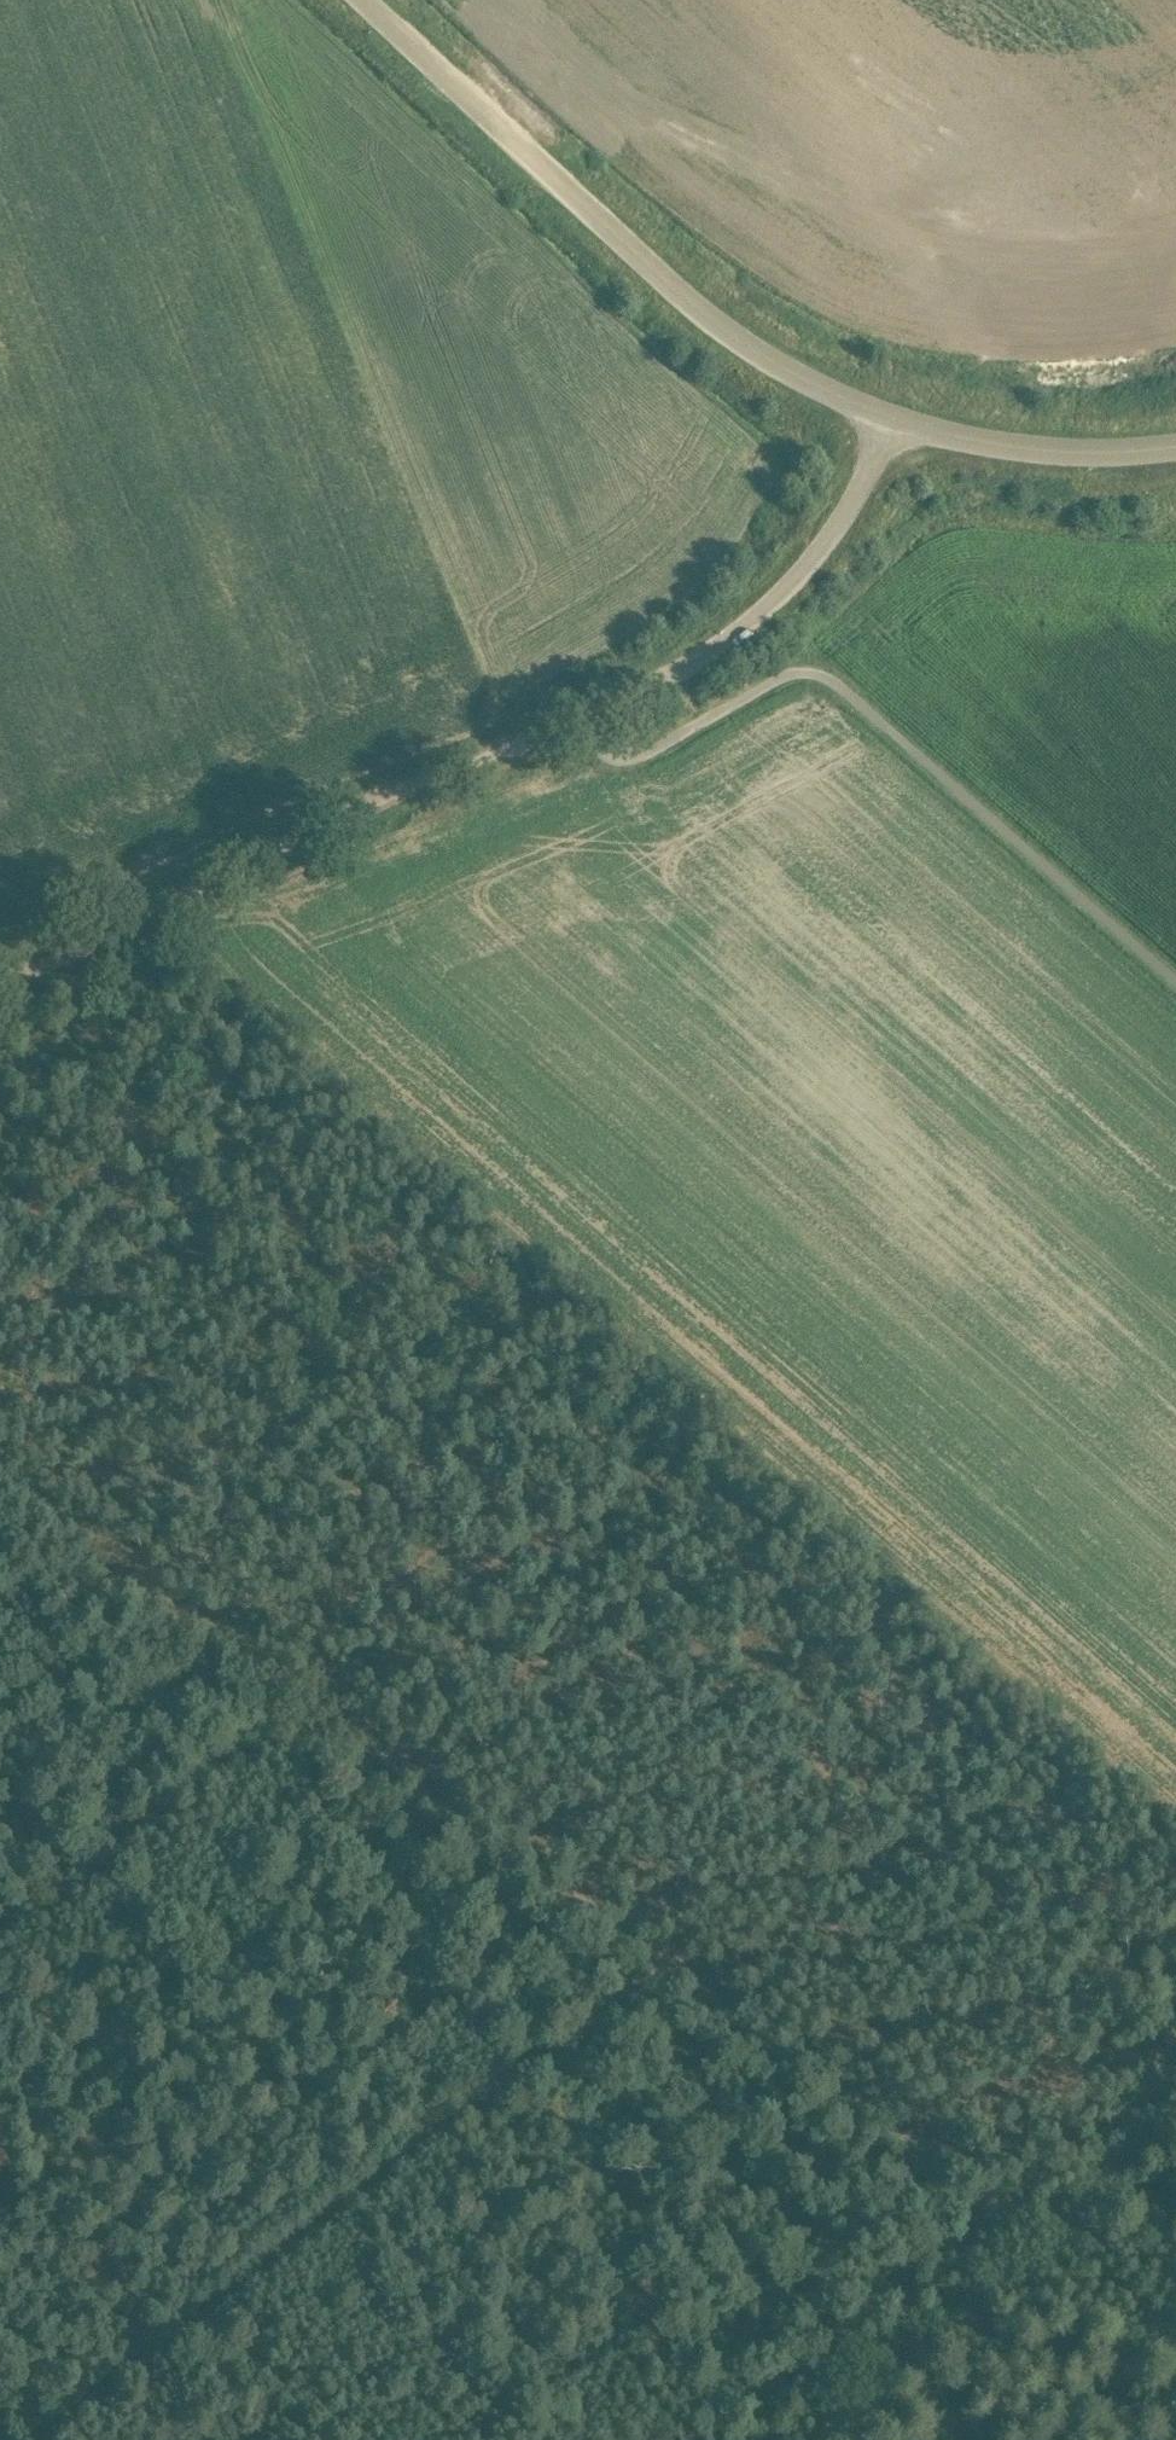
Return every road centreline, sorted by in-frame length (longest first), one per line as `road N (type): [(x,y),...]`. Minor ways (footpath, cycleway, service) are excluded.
road 1 (track): [(0,1468),(1061,2245)]
road 2 (track): [(42,2439),(679,1958)]
road 3 (unclassified): [(893,423),(844,407),(686,313),(364,0)]
road 4 (track): [(0,973),(140,916),(280,834),(580,714)]
road 5 (unclassified): [(580,714),(665,682),(740,632),(844,520),(893,423)]
road 6 (track): [(321,1701),(0,1919)]
road 7 (unclassified): [(893,423),(1079,457),(1175,450)]

